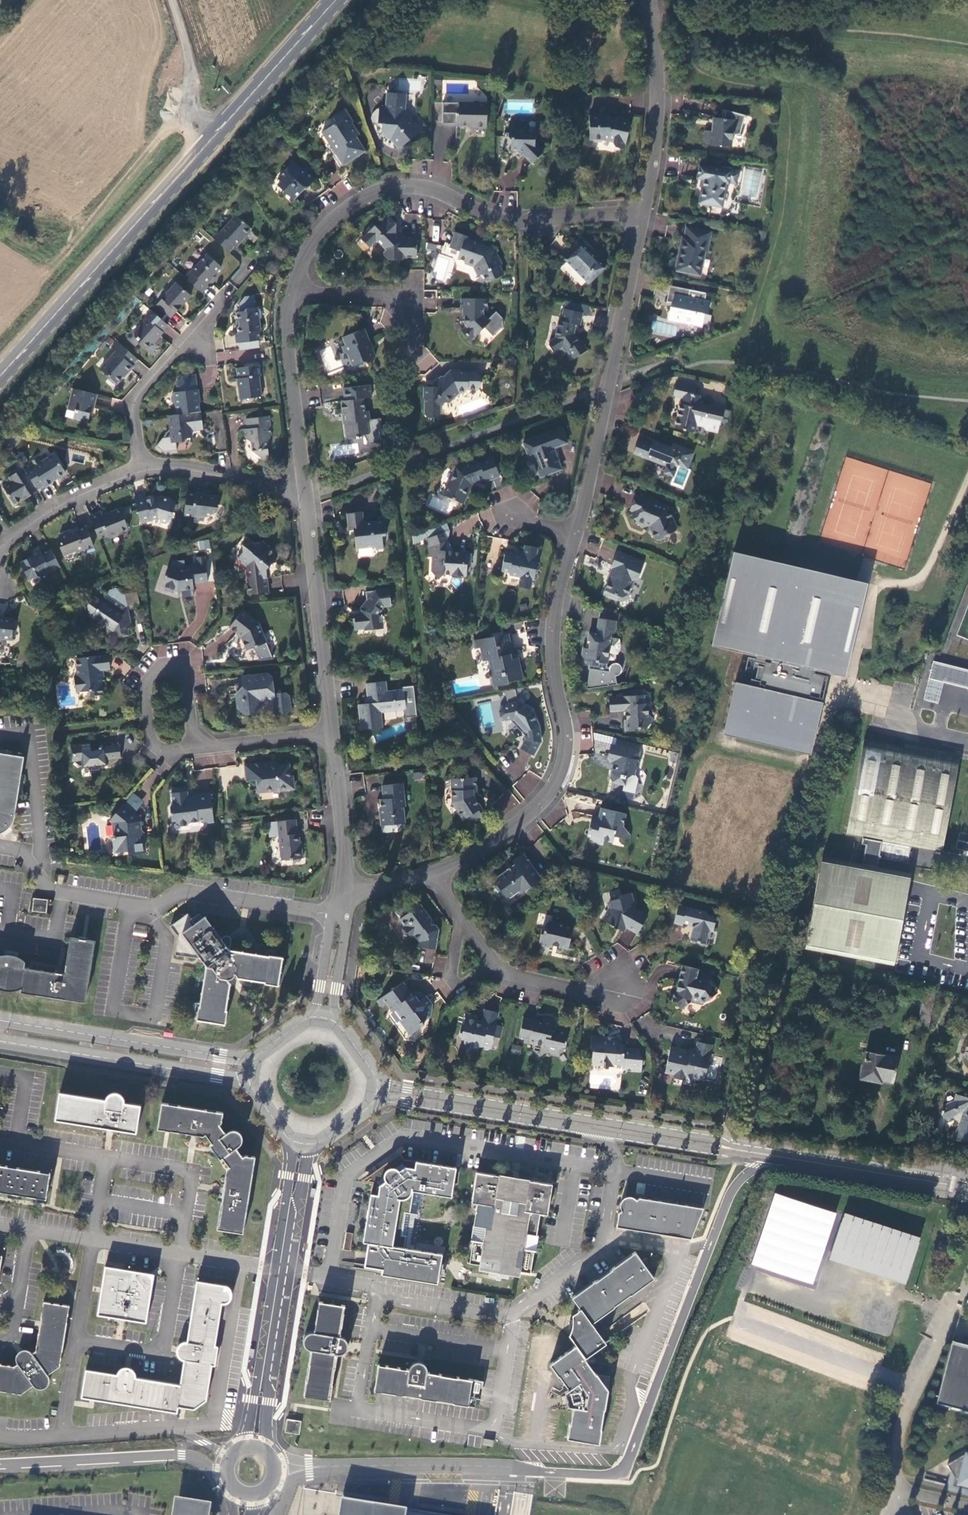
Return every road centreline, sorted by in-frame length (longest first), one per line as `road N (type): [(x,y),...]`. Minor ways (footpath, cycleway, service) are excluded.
road 1 (unclassified): [(278,1466),(626,1476),(638,1463),(742,1181),(771,1154)]
road 2 (residential): [(440,874),(522,833),(570,774),(573,723),(551,620),(571,535)]
road 3 (residential): [(289,293),(314,240),(384,189),(428,190),(502,220),(642,217)]
road 4 (unclassified): [(0,847),(20,852),(51,890),(129,907),(157,906),(188,890),(334,915)]
road 5 (residential): [(571,535),(616,383),(642,217)]
road 6 (primary): [(0,376),(210,141)]
road 7 (tertiary): [(271,1451),(269,1400),(308,1178),(322,1145)]
road 8 (tertiary): [(288,1140),(293,1157),(273,1295),(240,1444)]
road 9 (tertiary): [(507,1113),(771,1154)]
road 10 (tertiary): [(258,1055),(221,1057),(0,1021)]
road 11 (tertiary): [(0,1042),(218,1075),(253,1089)]
road 12 (track): [(0,214),(59,240),(165,131),(191,119)]
road 13 (residential): [(330,735),(308,495)]
road 14 (trunk): [(0,1466),(181,1455),(221,1477)]
road 15 (residential): [(642,217),(658,87),(647,0)]
road 16 (residential): [(308,495),(290,377),(289,293)]
road 17 (residential): [(195,748),(185,671),(165,667),(146,689),(152,742),(170,754)]
road 18 (tertiary): [(771,1154),(967,1189)]
road 19 (primary): [(210,141),(336,0)]
road 20 (residential): [(346,905),(352,869),(330,735)]
road 21 (residential): [(308,495),(218,474),(139,469)]
road 22 (residential): [(289,293),(402,300),(414,316),(413,352)]
road 23 (residential): [(139,469),(63,498),(0,548)]
road 24 (residential): [(139,469),(132,405),(188,337)]
road 25 (unclassified): [(171,0),(190,64),(186,109),(210,141)]
road 26 (tertiary): [(507,1113),(409,1093),(375,1075)]
road 27 (tertiary): [(370,1110),(388,1104),(507,1113)]
road 28 (residential): [(330,735),(195,748)]
road 29 (residential): [(460,920),(451,988),(513,978)]
road 30 (residential): [(513,978),(637,997)]
road 31 (residential): [(340,1028),(346,905)]

